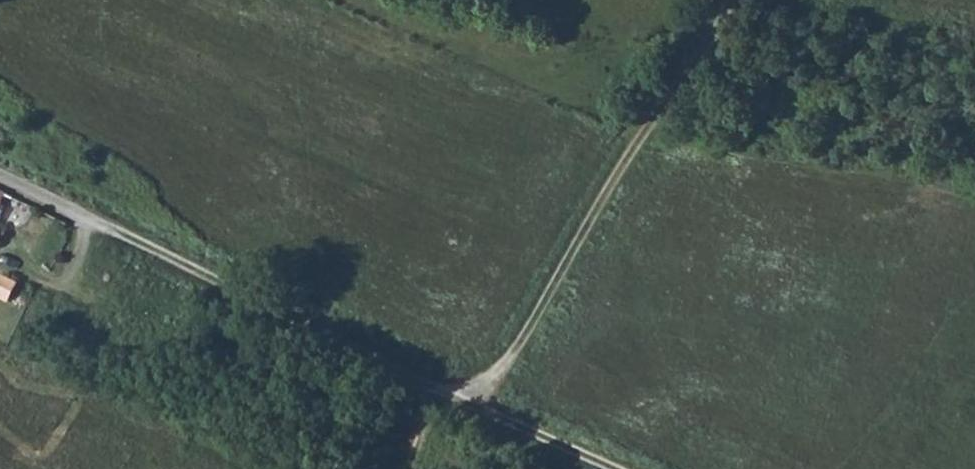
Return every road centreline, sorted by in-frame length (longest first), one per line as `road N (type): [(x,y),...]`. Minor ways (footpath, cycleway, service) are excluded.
road 1 (track): [(395,468),(434,404),(494,378),(511,356),(729,0)]
road 2 (track): [(103,223),(620,468)]

